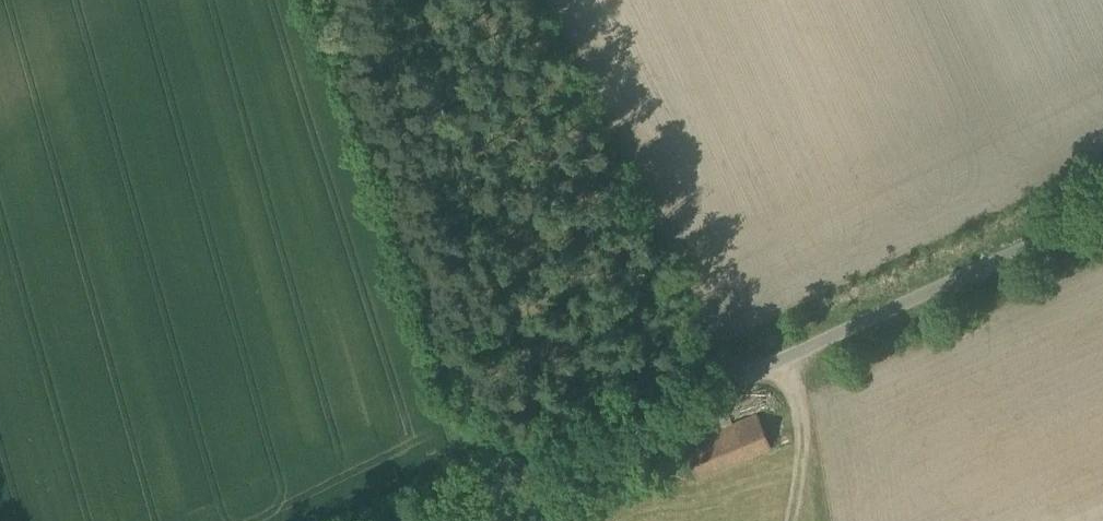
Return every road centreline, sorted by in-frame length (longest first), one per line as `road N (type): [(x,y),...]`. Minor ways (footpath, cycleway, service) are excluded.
road 1 (unclassified): [(441,520),(1102,219)]

